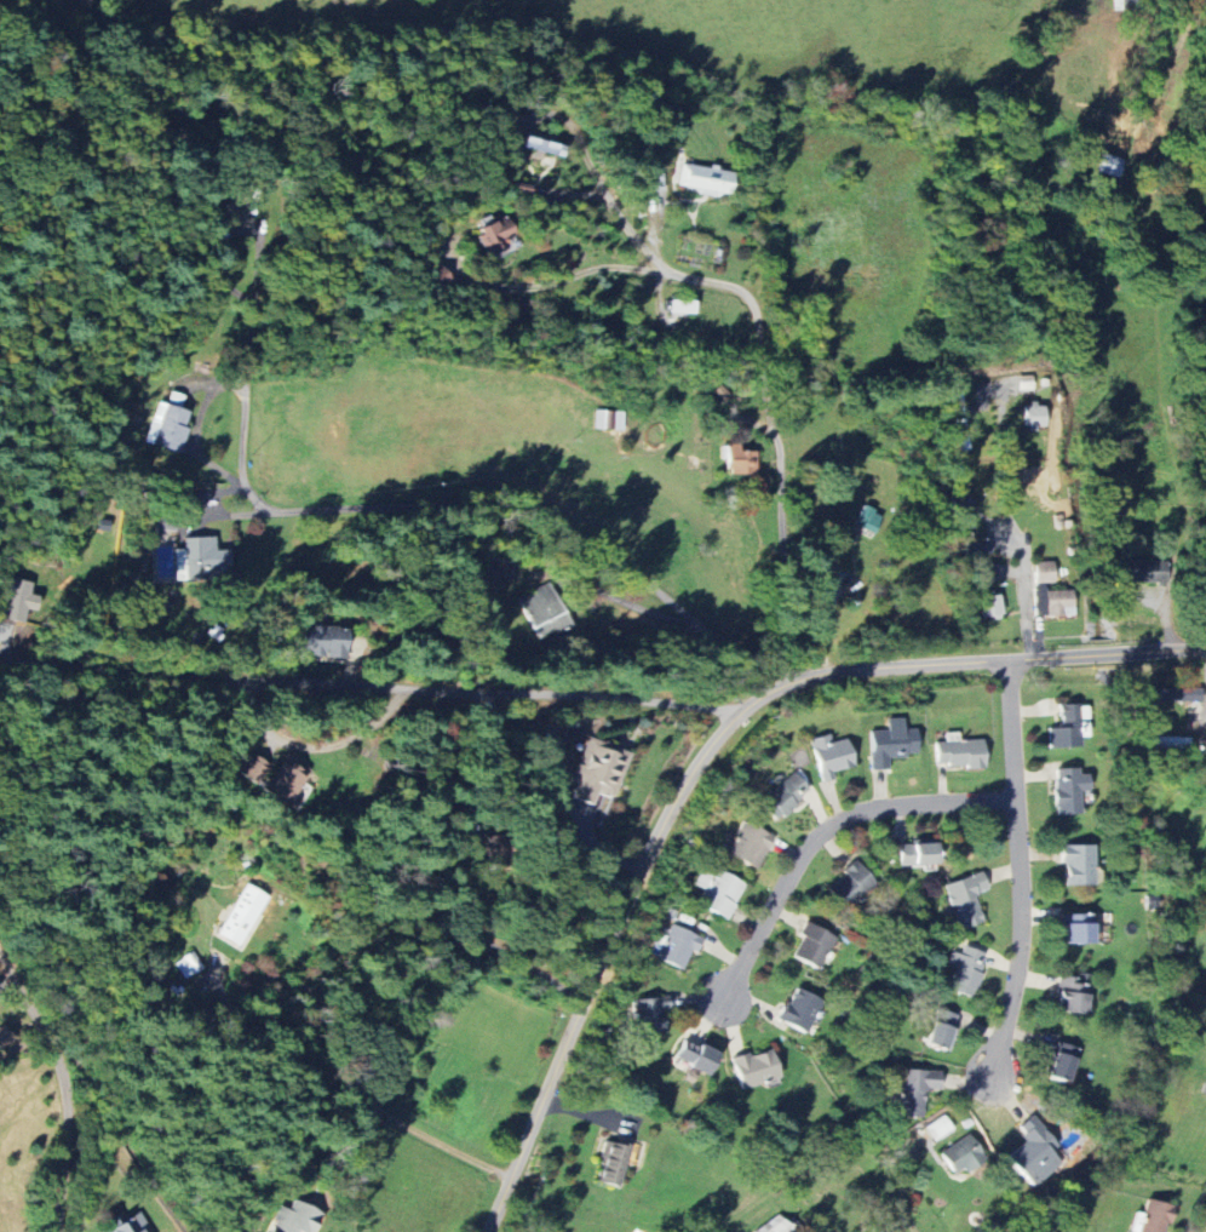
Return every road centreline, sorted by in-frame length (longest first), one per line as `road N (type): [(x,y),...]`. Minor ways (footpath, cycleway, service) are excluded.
road 1 (residential): [(491,1231),(647,850),(697,760),(736,711),(782,682),(834,669),(1205,649)]
road 2 (residential): [(736,711),(597,694),(247,681),(0,657)]
road 3 (residential): [(798,671),(748,653),(590,543),(506,504),(266,508),(241,479),(242,376)]
road 4 (residential): [(800,676),(781,557),(779,451),(753,305),(727,282),(665,270)]
road 5 (residential): [(1009,657),(1024,910),(1016,991),(994,1078)]
road 6 (residential): [(1017,797),(879,808),(827,829),(796,867),(725,1001)]
road 7 (residential): [(55,1231),(61,1079),(34,1008),(0,982)]
road 8 (residential): [(1028,655),(1005,531),(1001,455)]

